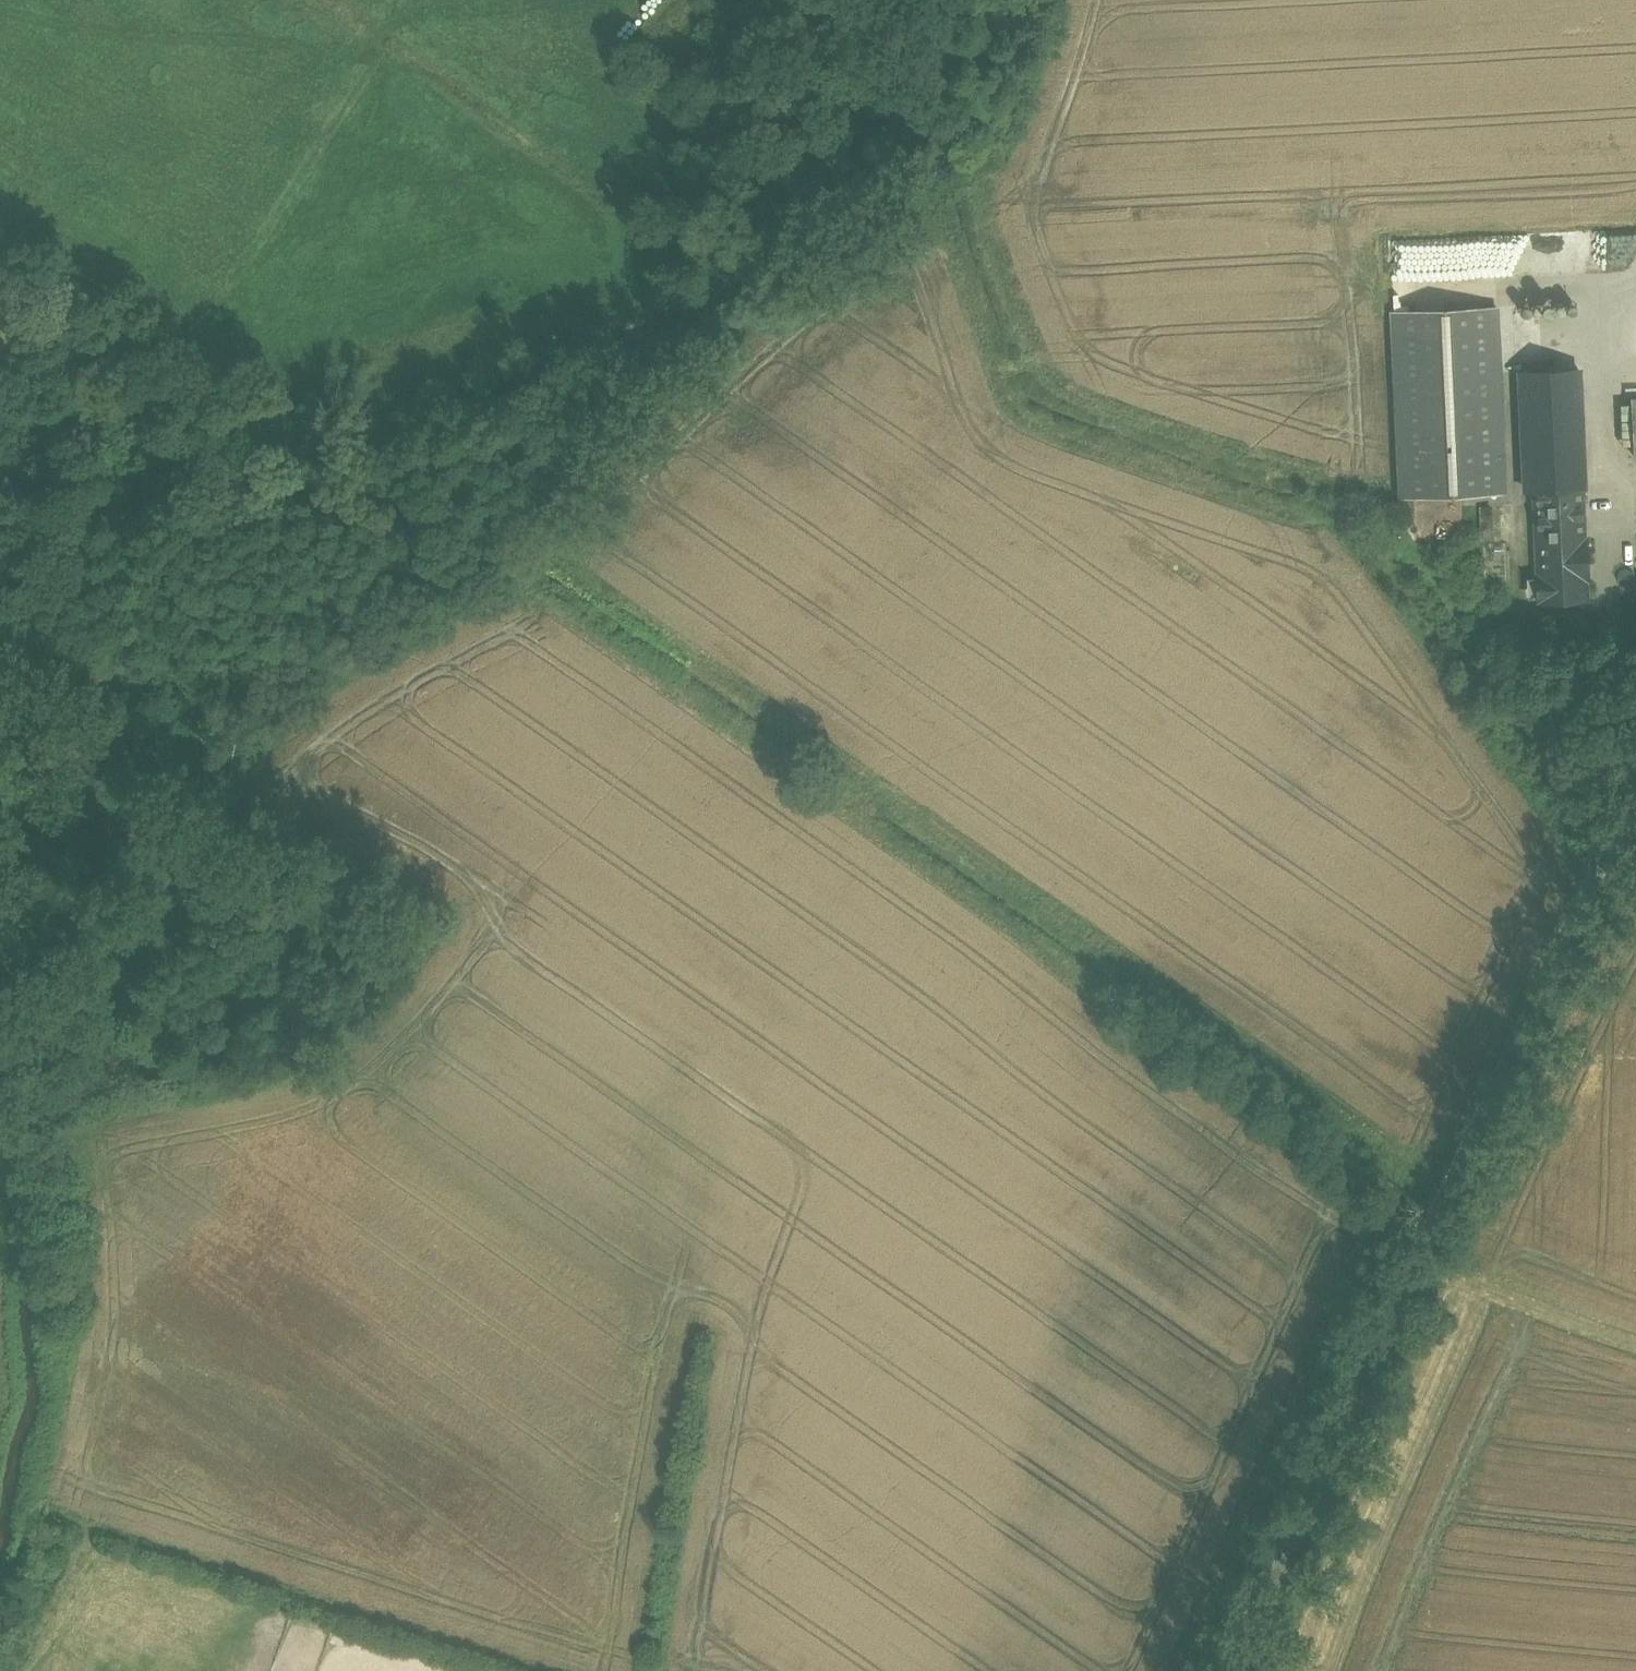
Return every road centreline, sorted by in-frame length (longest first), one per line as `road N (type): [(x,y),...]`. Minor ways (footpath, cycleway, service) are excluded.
road 1 (residential): [(1635,818),(1612,838),(1231,1670)]
road 2 (track): [(1414,1271),(1635,1347)]

